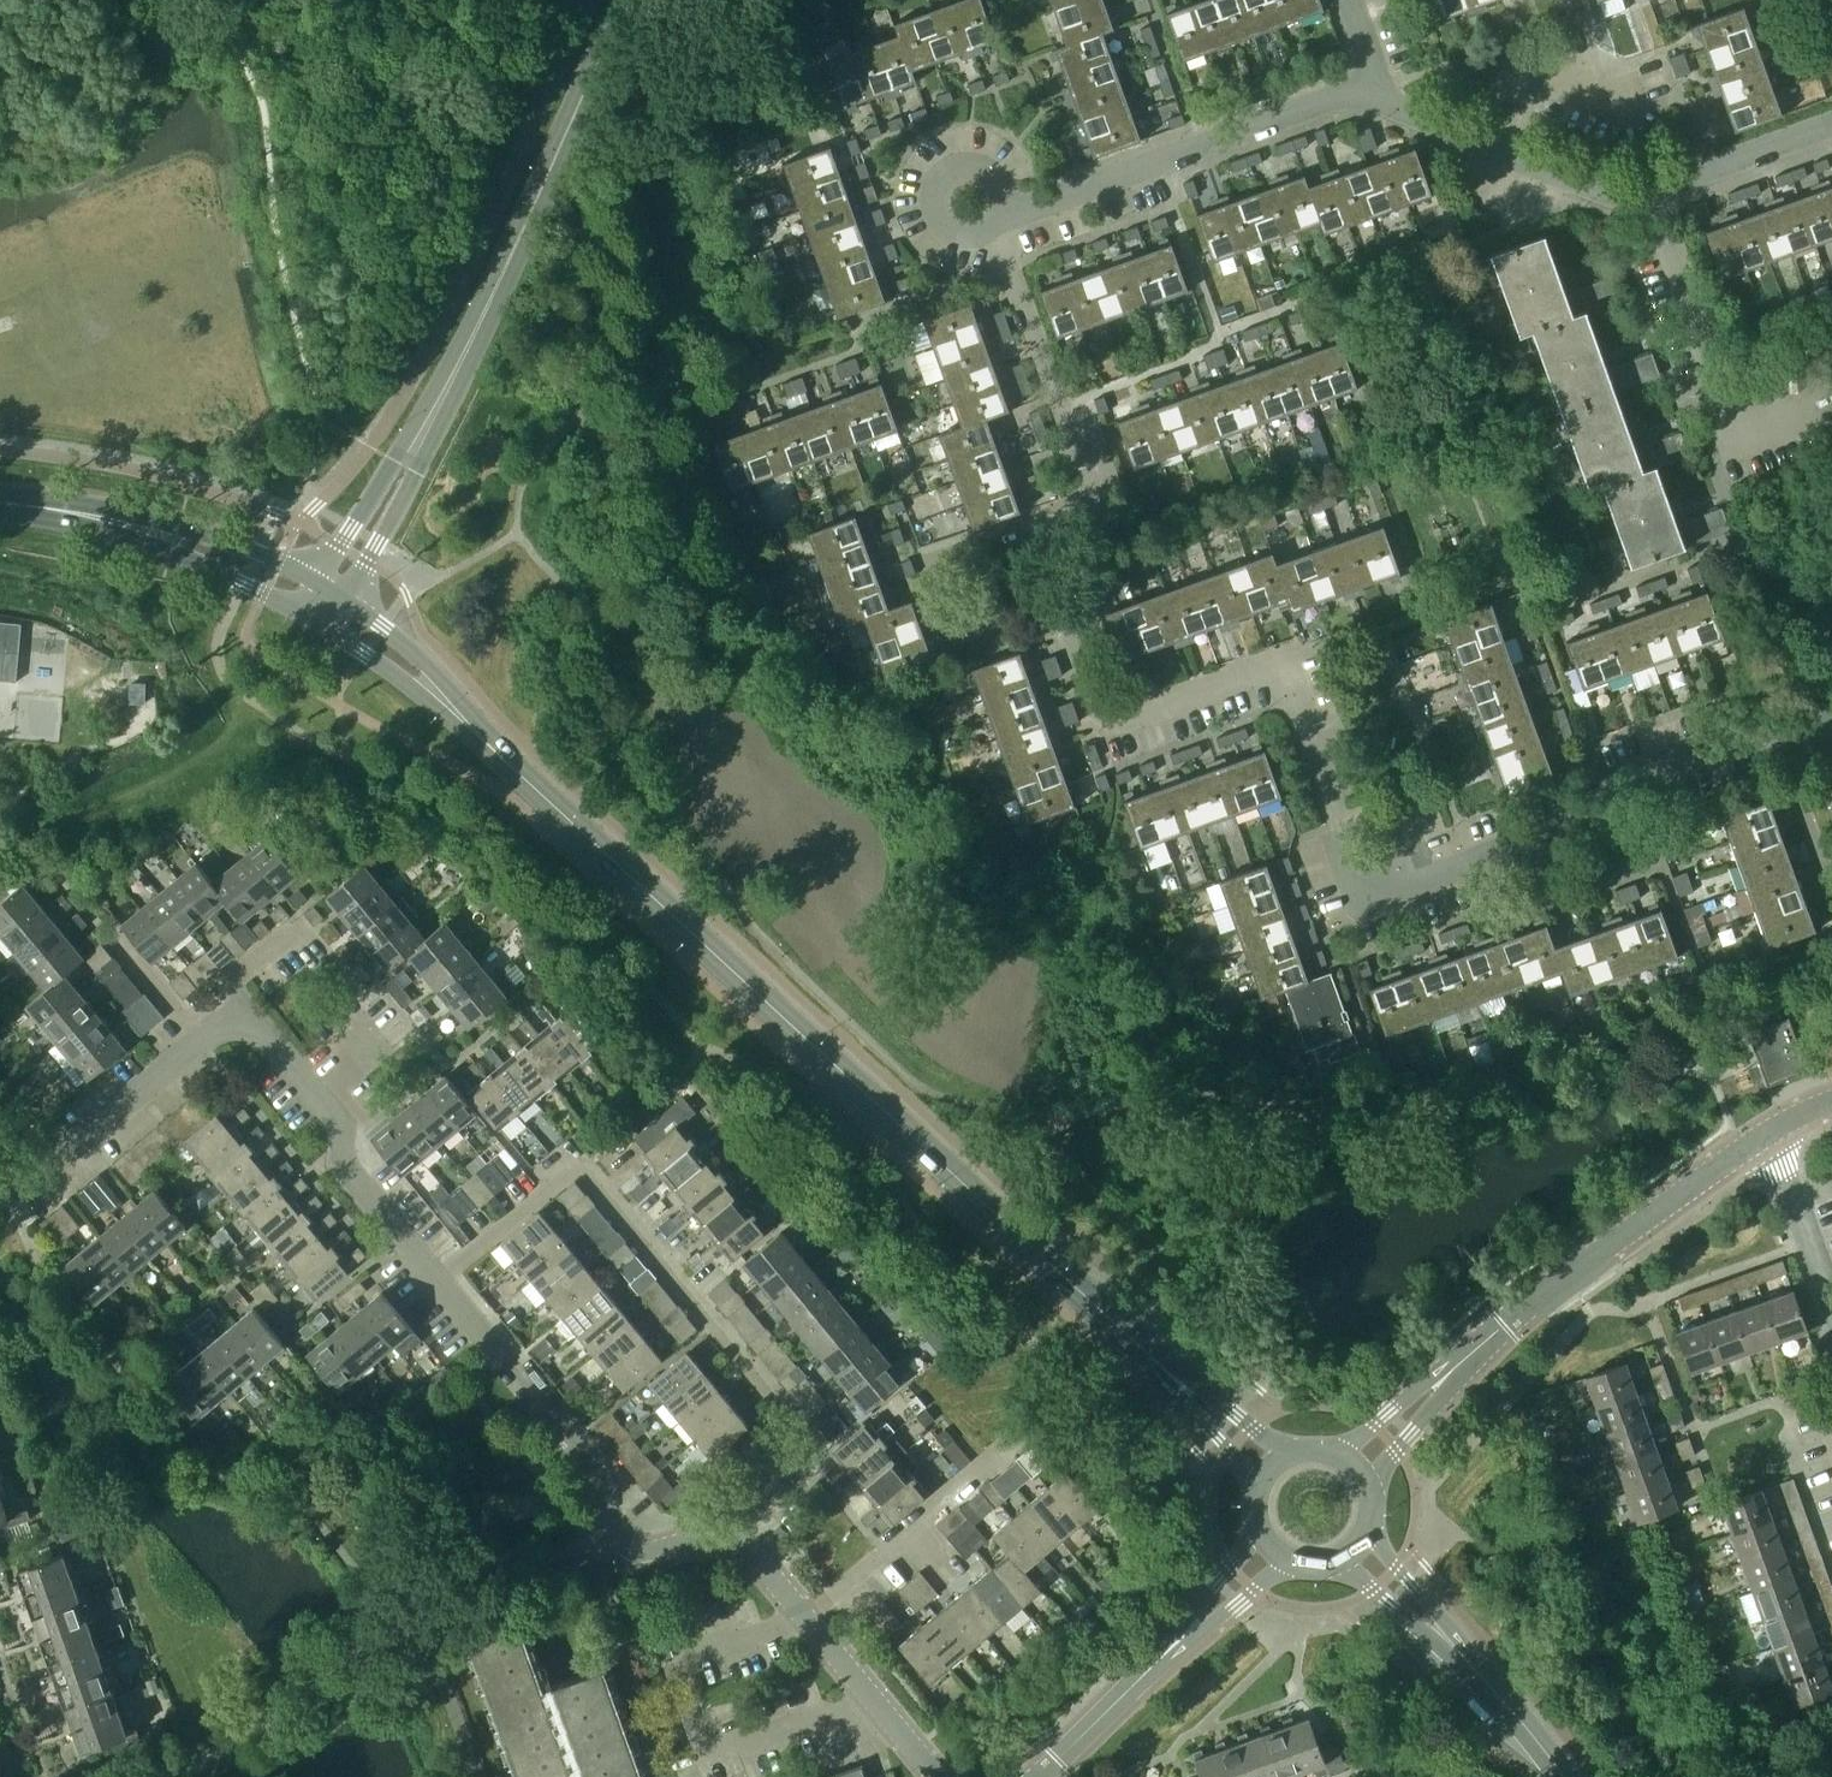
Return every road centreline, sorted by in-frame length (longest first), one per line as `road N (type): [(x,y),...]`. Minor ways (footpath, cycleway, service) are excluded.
road 1 (residential): [(1824,713),(1760,719),(1648,753),(1607,791),(1356,910),(1335,845),(1341,811),(1291,700),(1259,678),(1109,739),(1084,677),(1047,533),(1072,495),(1080,465),(992,235)]
road 2 (residential): [(938,1776),(764,1565),(737,1544),(643,1552),(613,1527),(569,1438),(349,1172),(340,1134),(240,1016),(0,1199)]
road 3 (secondary): [(1153,1356),(473,730)]
road 4 (residential): [(1831,117),(1670,175),(1639,197),(1402,99),(1375,78)]
road 5 (tertiary): [(431,419),(626,0)]
road 6 (residential): [(1453,1368),(1772,1128)]
road 7 (residential): [(1375,78),(1052,200),(1011,206)]
road 8 (secondary): [(129,524),(316,622)]
road 9 (residential): [(1011,206),(1006,180),(986,164),(960,164),(939,180),(933,205),(944,228),(967,240),(992,235)]
road 10 (secondary): [(319,582),(239,544),(129,524)]
road 11 (tertiary): [(348,599),(415,474),(431,419)]
road 12 (tertiary): [(431,419),(394,459),(319,582)]
road 13 (secondary): [(316,622),(473,730)]
road 14 (residential): [(1831,1302),(1772,1128)]
road 15 (secondary): [(473,730),(426,661),(348,599)]
road 16 (unclassified): [(1038,1776),(1164,1654)]
road 17 (secondary): [(1471,1664),(1366,1531)]
road 18 (secondary): [(1338,1559),(1471,1664)]
road 19 (secondary): [(1290,1453),(1153,1356)]
road 20 (secondary): [(1153,1356),(1259,1485)]
road 21 (unclassified): [(1164,1654),(1294,1562)]
road 22 (unclassified): [(1258,1526),(1164,1654)]
road 23 (residential): [(1368,1487),(1441,1396),(1453,1368)]
road 24 (secondary): [(1566,1776),(1471,1664)]
road 25 (residential): [(1453,1368),(1425,1381),(1336,1453)]
road 26 (secondary): [(0,501),(129,524)]

